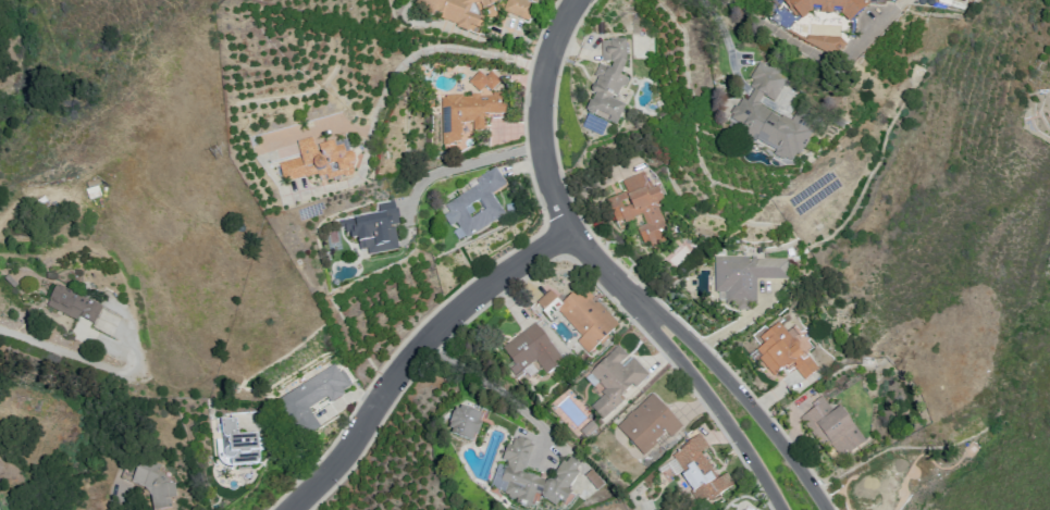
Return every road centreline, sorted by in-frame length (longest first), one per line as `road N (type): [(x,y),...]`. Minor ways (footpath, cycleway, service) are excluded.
road 1 (residential): [(292,509),(444,319),(570,231)]
road 2 (residential): [(644,309),(570,231),(547,175),(544,78),(578,0)]
road 3 (residential): [(825,509),(733,387),(668,320),(644,309)]
road 4 (residential): [(644,309),(781,509)]

